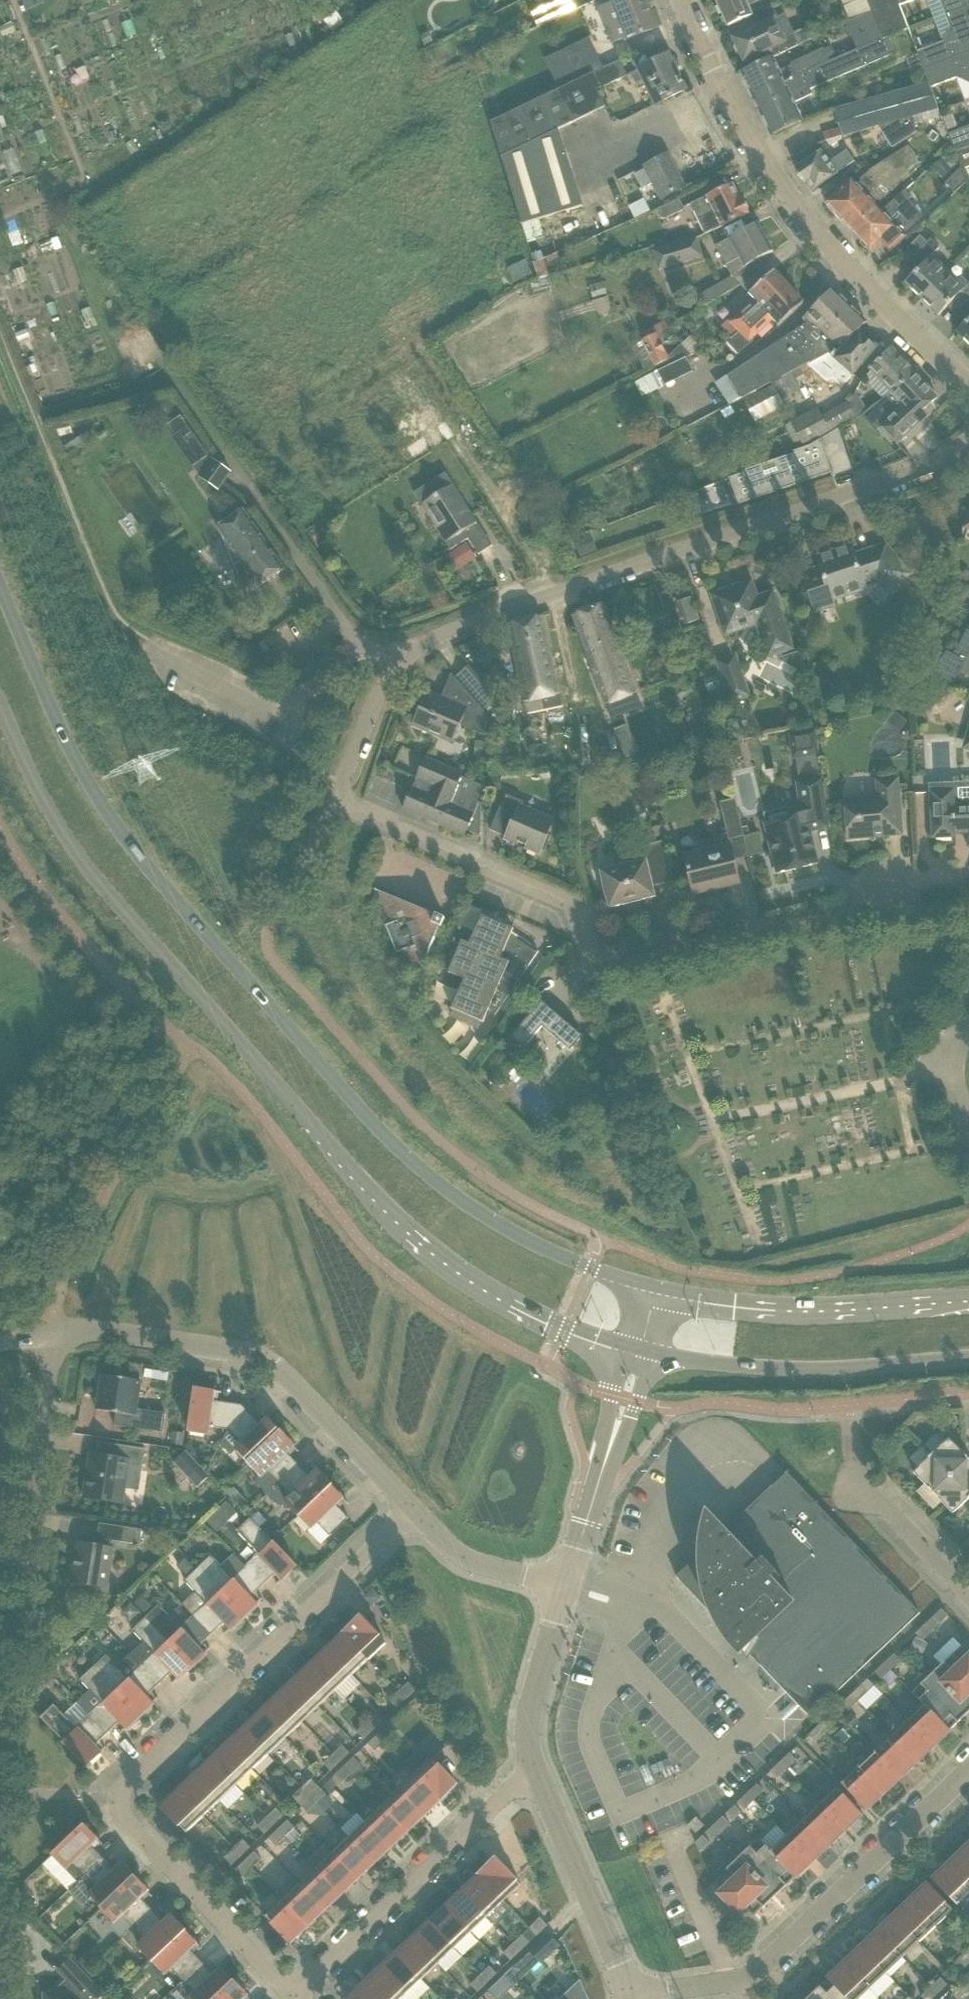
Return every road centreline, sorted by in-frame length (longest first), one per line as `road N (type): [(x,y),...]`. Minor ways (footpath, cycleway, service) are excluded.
road 1 (secondary): [(658,1290),(591,1269),(495,1221),(393,1142),(127,840),(74,759),(0,589)]
road 2 (secondary): [(0,702),(48,805),(107,891),(432,1253),(566,1331),(628,1349)]
road 3 (residential): [(294,1997),(124,1818),(120,1800),(126,1782),(414,1514)]
road 4 (residential): [(862,909),(617,964),(593,956),(577,912),(333,800)]
road 5 (residential): [(556,585),(418,340),(408,224),(321,91)]
road 6 (residential): [(685,0),(783,196),(834,263),(968,385)]
road 7 (unclassified): [(0,1767),(51,1328)]
road 8 (unclassified): [(556,585),(968,441)]
road 9 (residential): [(414,1514),(265,1356),(51,1328)]
road 10 (residential): [(629,1988),(732,1983),(774,1960),(968,1771)]
road 11 (residential): [(294,1997),(520,1788),(546,1779)]
road 12 (secondary): [(656,1354),(757,1370),(968,1361)]
road 13 (secondary): [(968,1302),(736,1304),(658,1290)]
road 14 (residential): [(629,1988),(546,1779)]
road 15 (residential): [(546,1779),(531,1707),(563,1584)]
road 16 (residential): [(396,660),(355,641),(274,528)]
road 17 (unclassified): [(396,660),(449,622),(556,585)]
road 18 (residential): [(563,1584),(483,1565),(414,1514)]
road 19 (residential): [(968,1594),(890,1510),(855,1488)]
road 20 (unclassified): [(333,800),(396,660)]
road 21 (residential): [(594,1493),(656,1354)]
road 22 (residential): [(862,909),(859,885),(867,873),(880,867),(905,879),(910,893),(897,915),(867,915)]
road 23 (residential): [(628,1349),(611,1394),(594,1493)]

